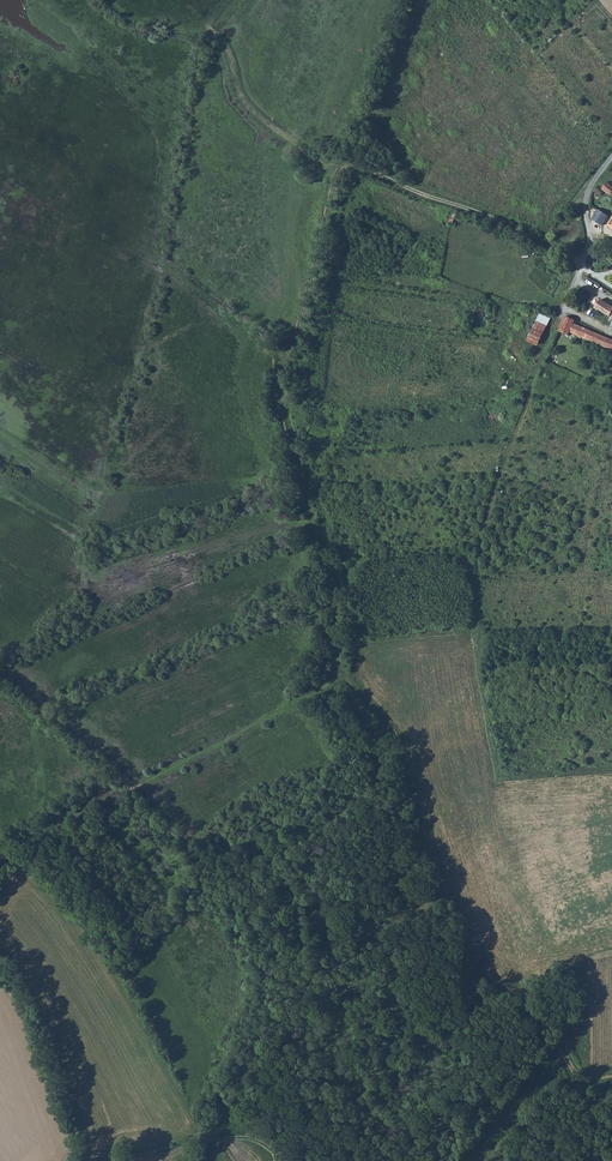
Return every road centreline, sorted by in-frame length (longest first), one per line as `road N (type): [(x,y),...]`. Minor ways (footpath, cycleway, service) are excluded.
road 1 (track): [(300,330),(281,390),(309,519),(334,587),(337,678),(127,791),(0,879)]
road 2 (track): [(611,1077),(572,1067),(516,999),(491,982),(444,885),(399,738),(356,687),(337,678)]
road 3 (track): [(300,330),(349,165),(482,212),(583,262)]
road 4 (track): [(78,1160),(26,1003),(0,967)]
road 5 (unclassified): [(611,158),(589,190),(588,248),(563,318)]

